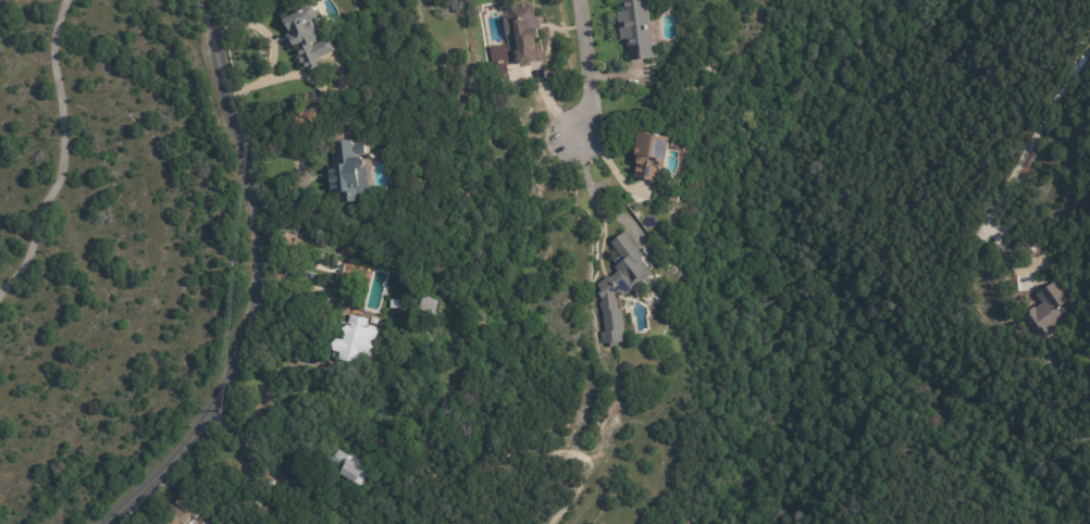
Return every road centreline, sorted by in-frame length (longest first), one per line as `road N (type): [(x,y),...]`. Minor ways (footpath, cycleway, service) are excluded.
road 1 (residential): [(103,523),(203,421),(255,280),(243,161),(213,49),(218,0)]
road 2 (residential): [(575,0),(589,97),(579,139)]

